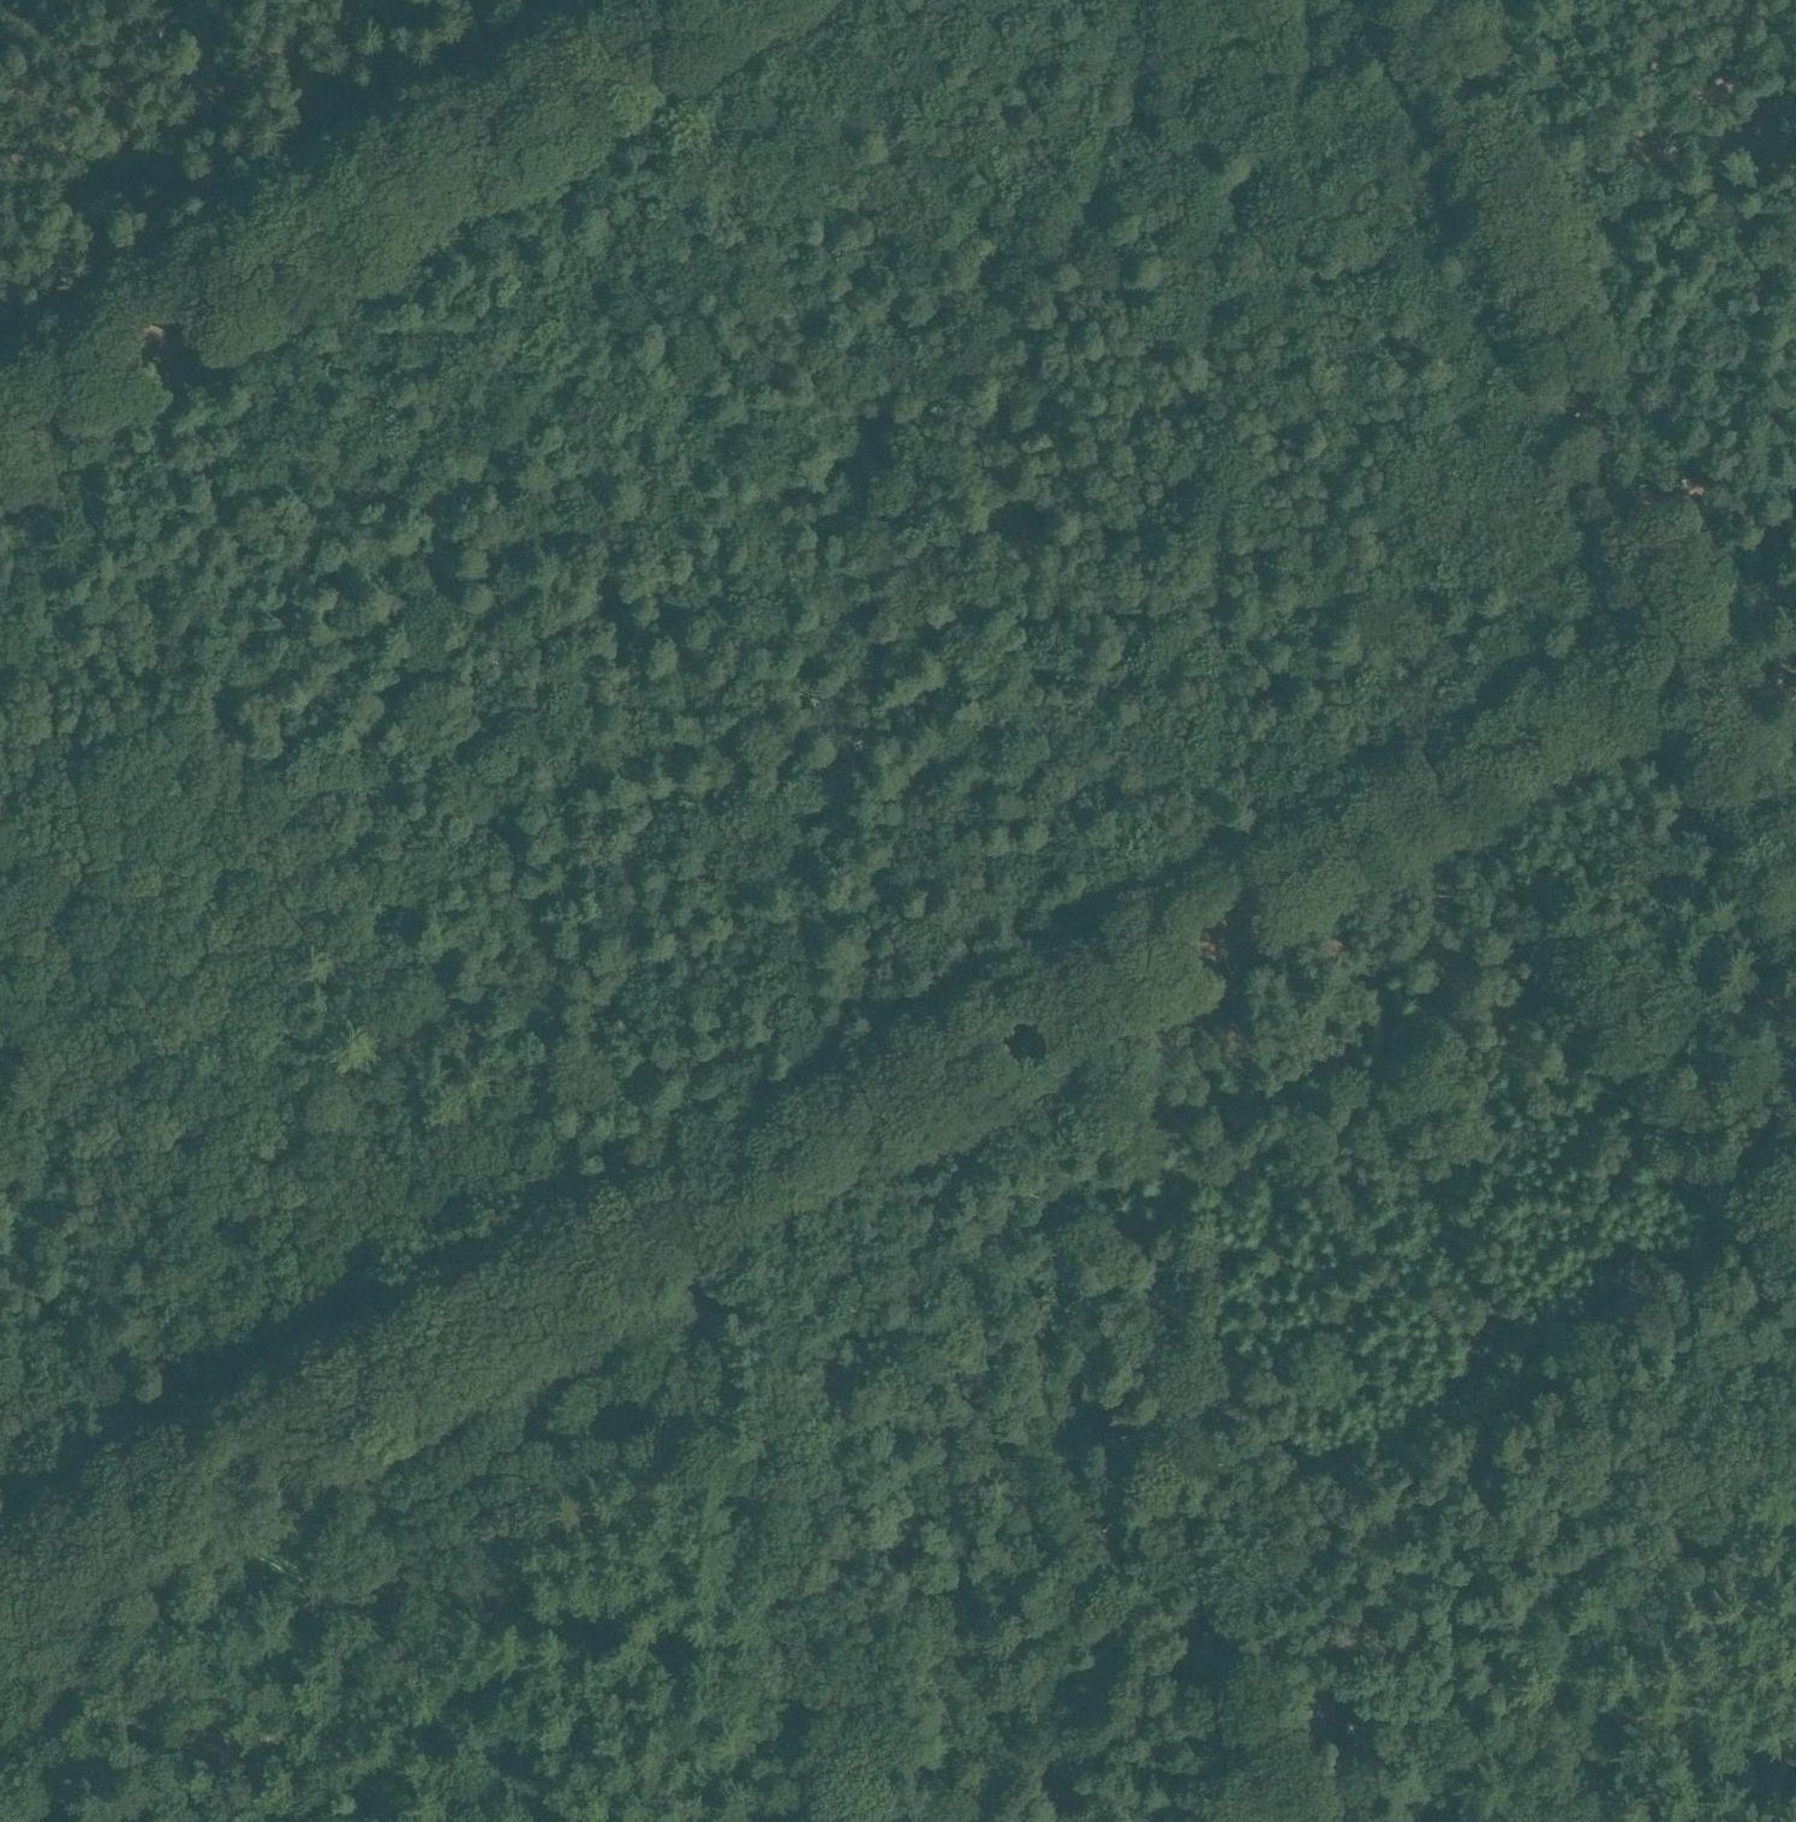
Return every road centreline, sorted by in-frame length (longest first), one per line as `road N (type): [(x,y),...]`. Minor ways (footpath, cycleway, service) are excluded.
road 1 (track): [(1795,618),(1701,654),(0,1566)]
road 2 (track): [(1795,885),(1432,0)]
road 3 (track): [(0,436),(729,0)]

